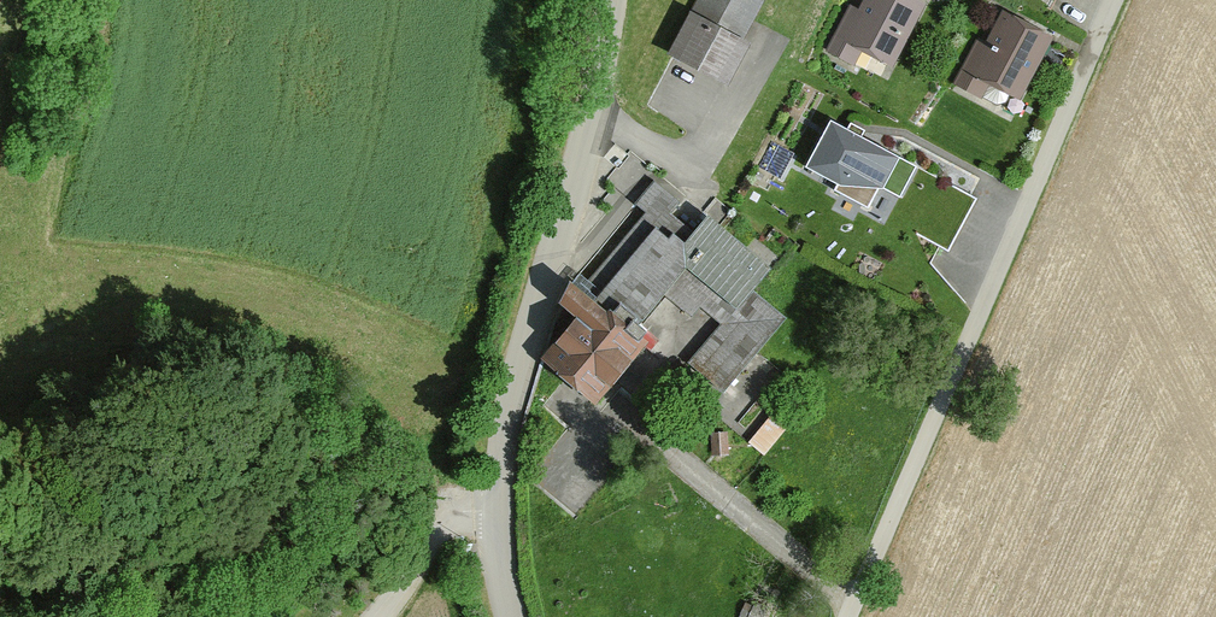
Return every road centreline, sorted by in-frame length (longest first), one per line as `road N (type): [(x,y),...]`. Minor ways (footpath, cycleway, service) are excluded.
road 1 (residential): [(1118,0),(842,616)]
road 2 (unclassified): [(495,494),(514,391),(591,121),(613,0)]
road 3 (residential): [(495,494),(436,543),(378,616)]
road 4 (unclassified): [(508,616),(493,550),(495,494)]

